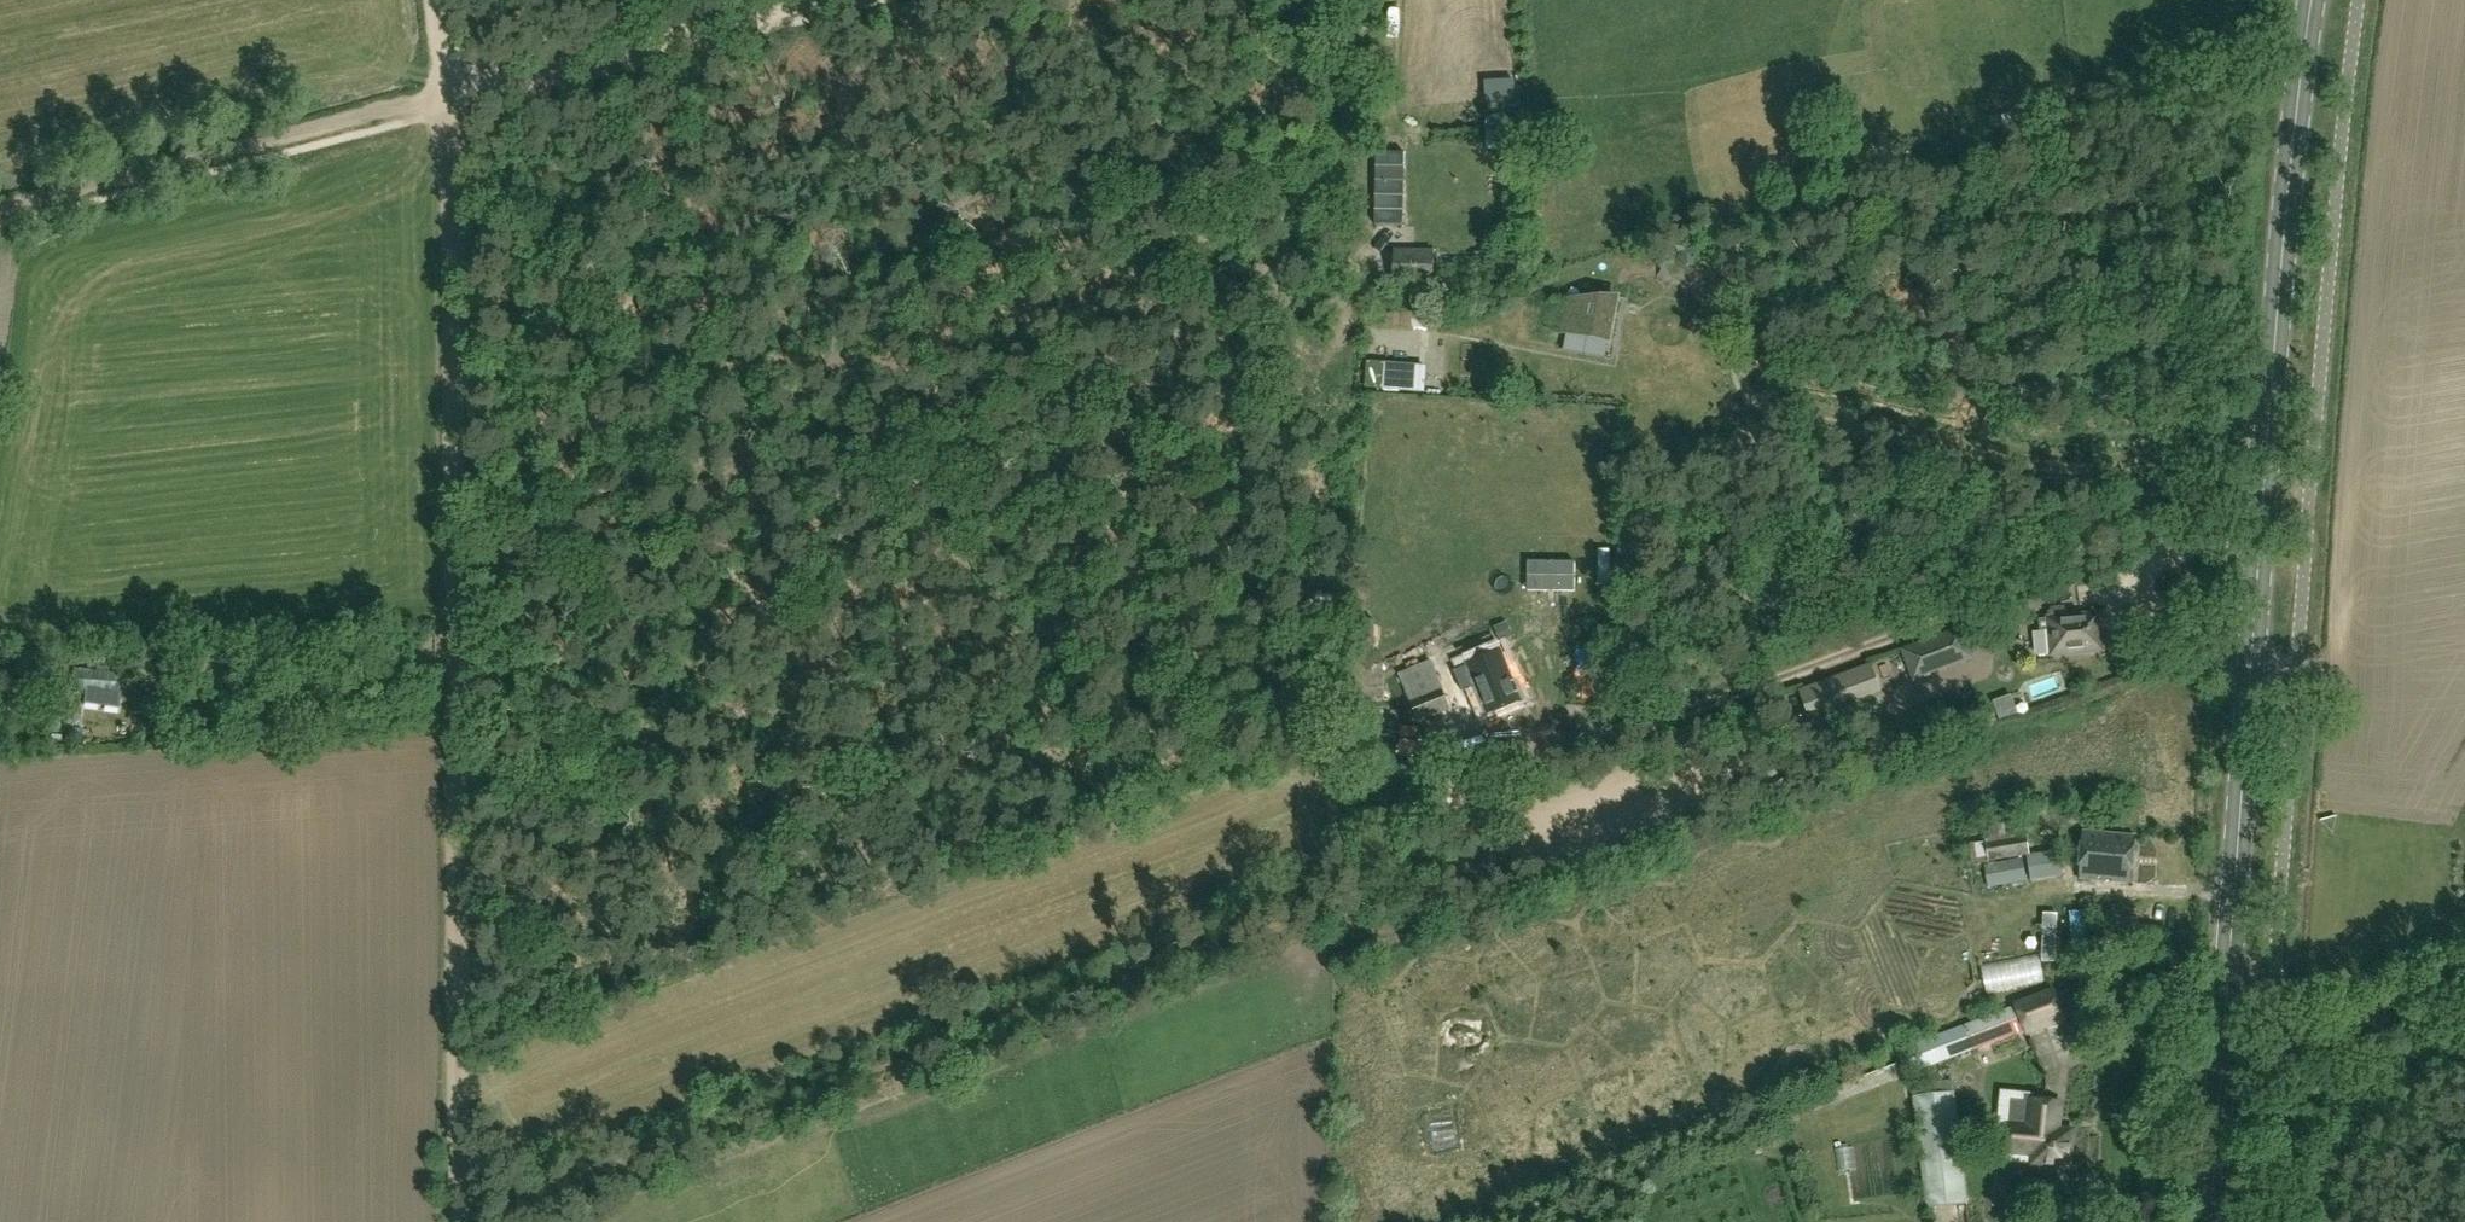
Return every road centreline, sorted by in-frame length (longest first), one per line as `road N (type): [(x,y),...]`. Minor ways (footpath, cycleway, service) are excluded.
road 1 (primary): [(2210,1221),(2302,75),(2316,0)]
road 2 (track): [(446,97),(458,1221)]
road 3 (track): [(0,210),(446,97)]
road 4 (track): [(446,97),(829,0)]

